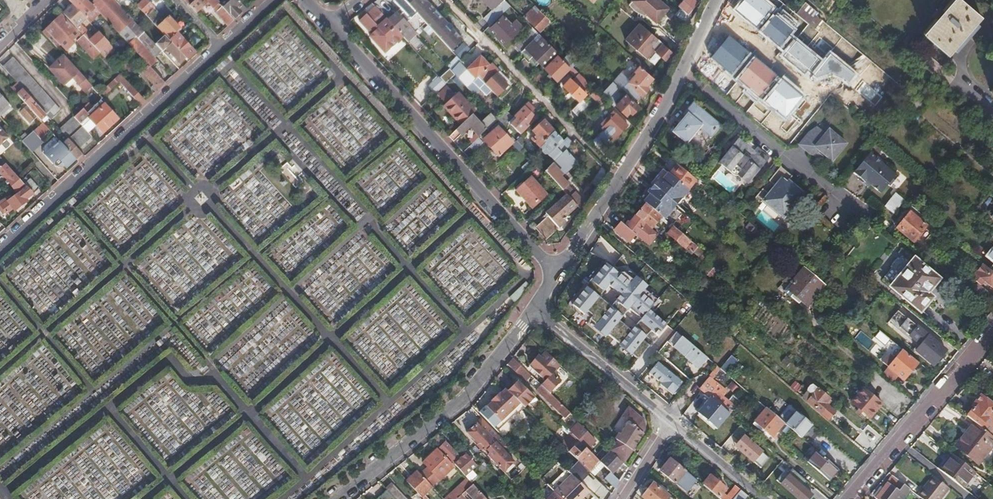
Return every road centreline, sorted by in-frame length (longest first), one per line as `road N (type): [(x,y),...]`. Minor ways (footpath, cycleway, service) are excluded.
road 1 (residential): [(328,23),(557,272)]
road 2 (residential): [(0,248),(220,46)]
road 3 (residential): [(338,498),(465,398),(535,310)]
road 4 (residential): [(557,272),(637,154),(682,69)]
road 5 (residential): [(858,214),(682,69)]
road 6 (residential): [(850,498),(992,331)]
road 7 (residential): [(535,310),(673,421)]
road 8 (residential): [(673,421),(766,498)]

